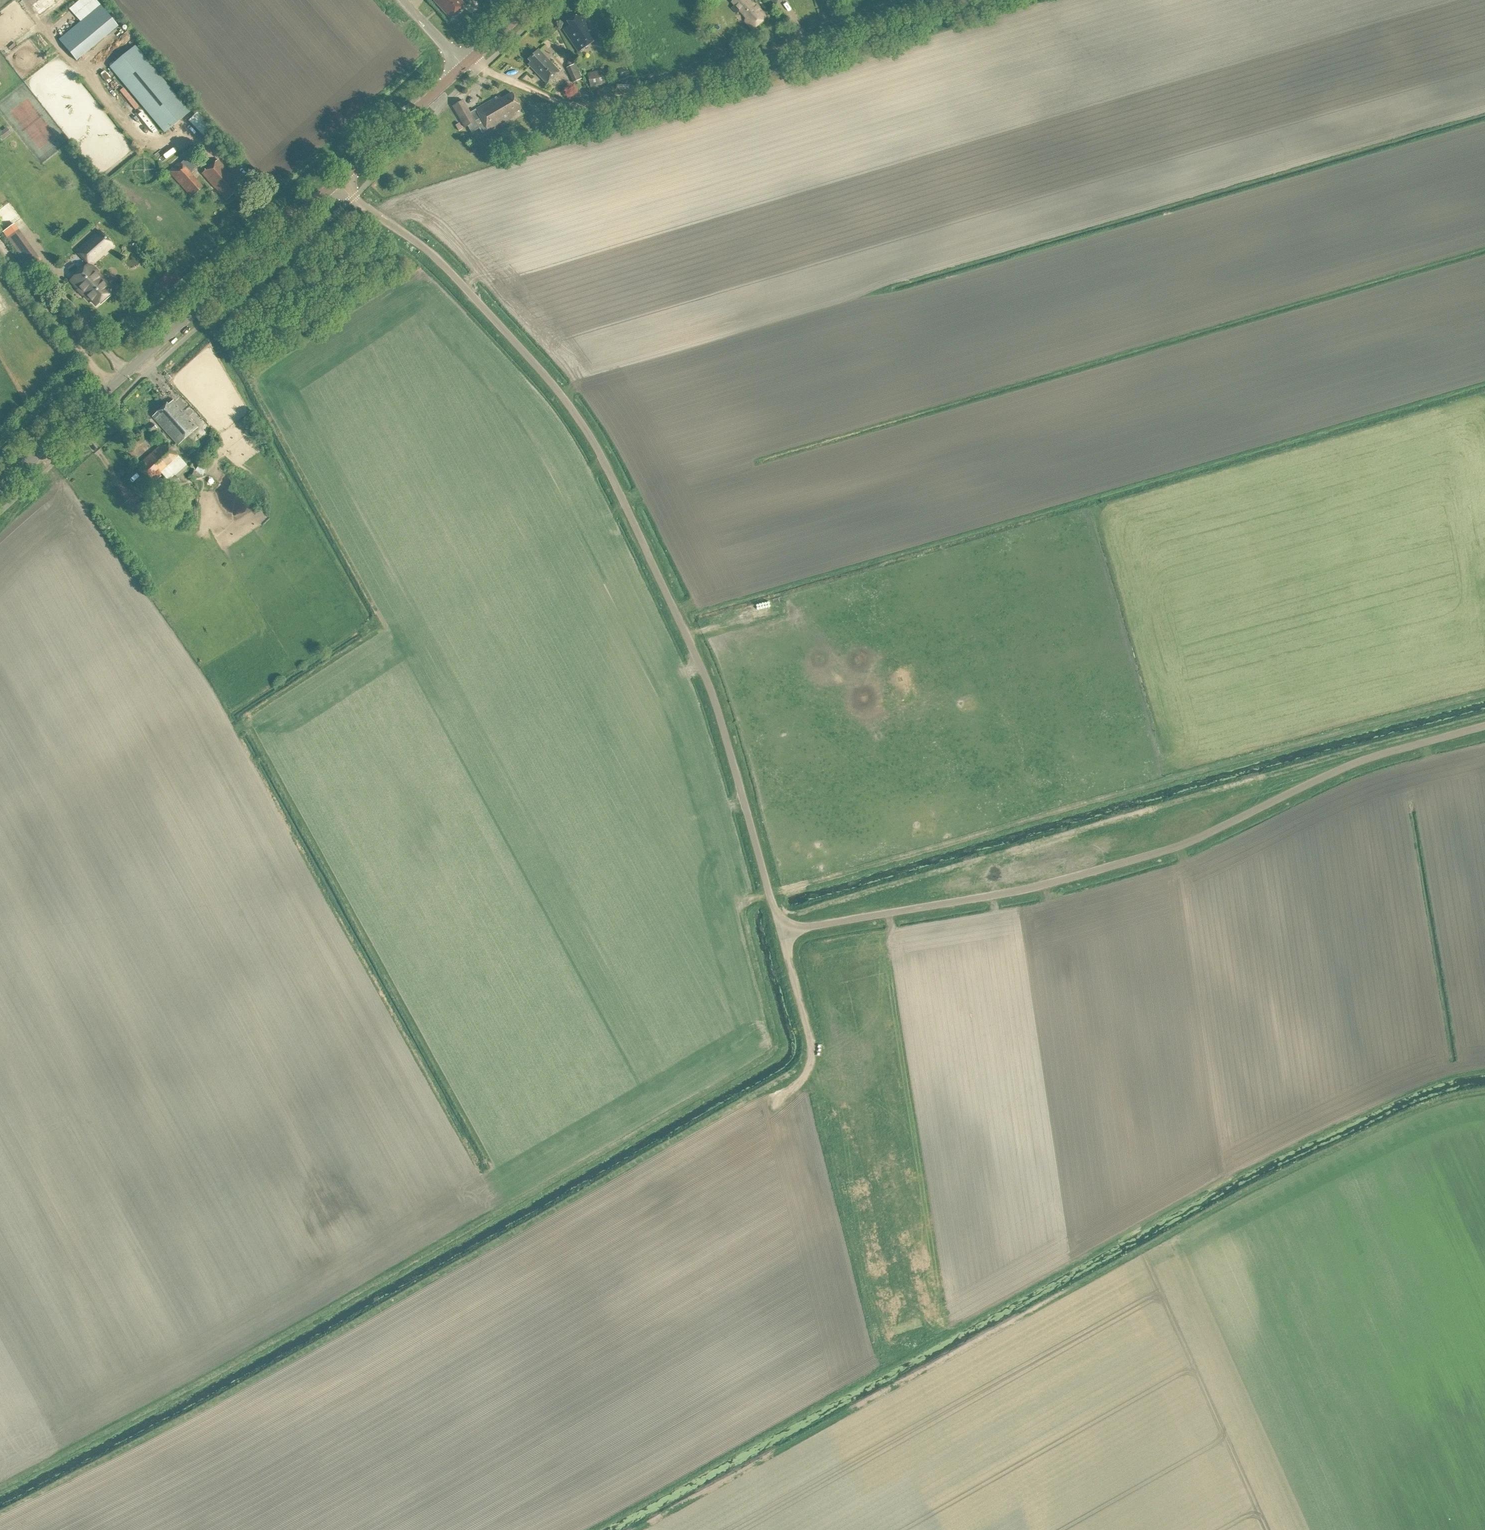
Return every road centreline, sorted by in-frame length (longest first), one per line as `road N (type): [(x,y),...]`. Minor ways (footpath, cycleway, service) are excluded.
road 1 (unclassified): [(1484,728),(1359,762),(1179,846),(1096,871),(1012,893),(785,927),(708,684),(598,450),(553,386),(434,256),(337,182)]
road 2 (tertiary): [(0,488),(337,182)]
road 3 (track): [(479,70),(566,105),(809,41)]
road 4 (tertiary): [(337,182),(463,67)]

